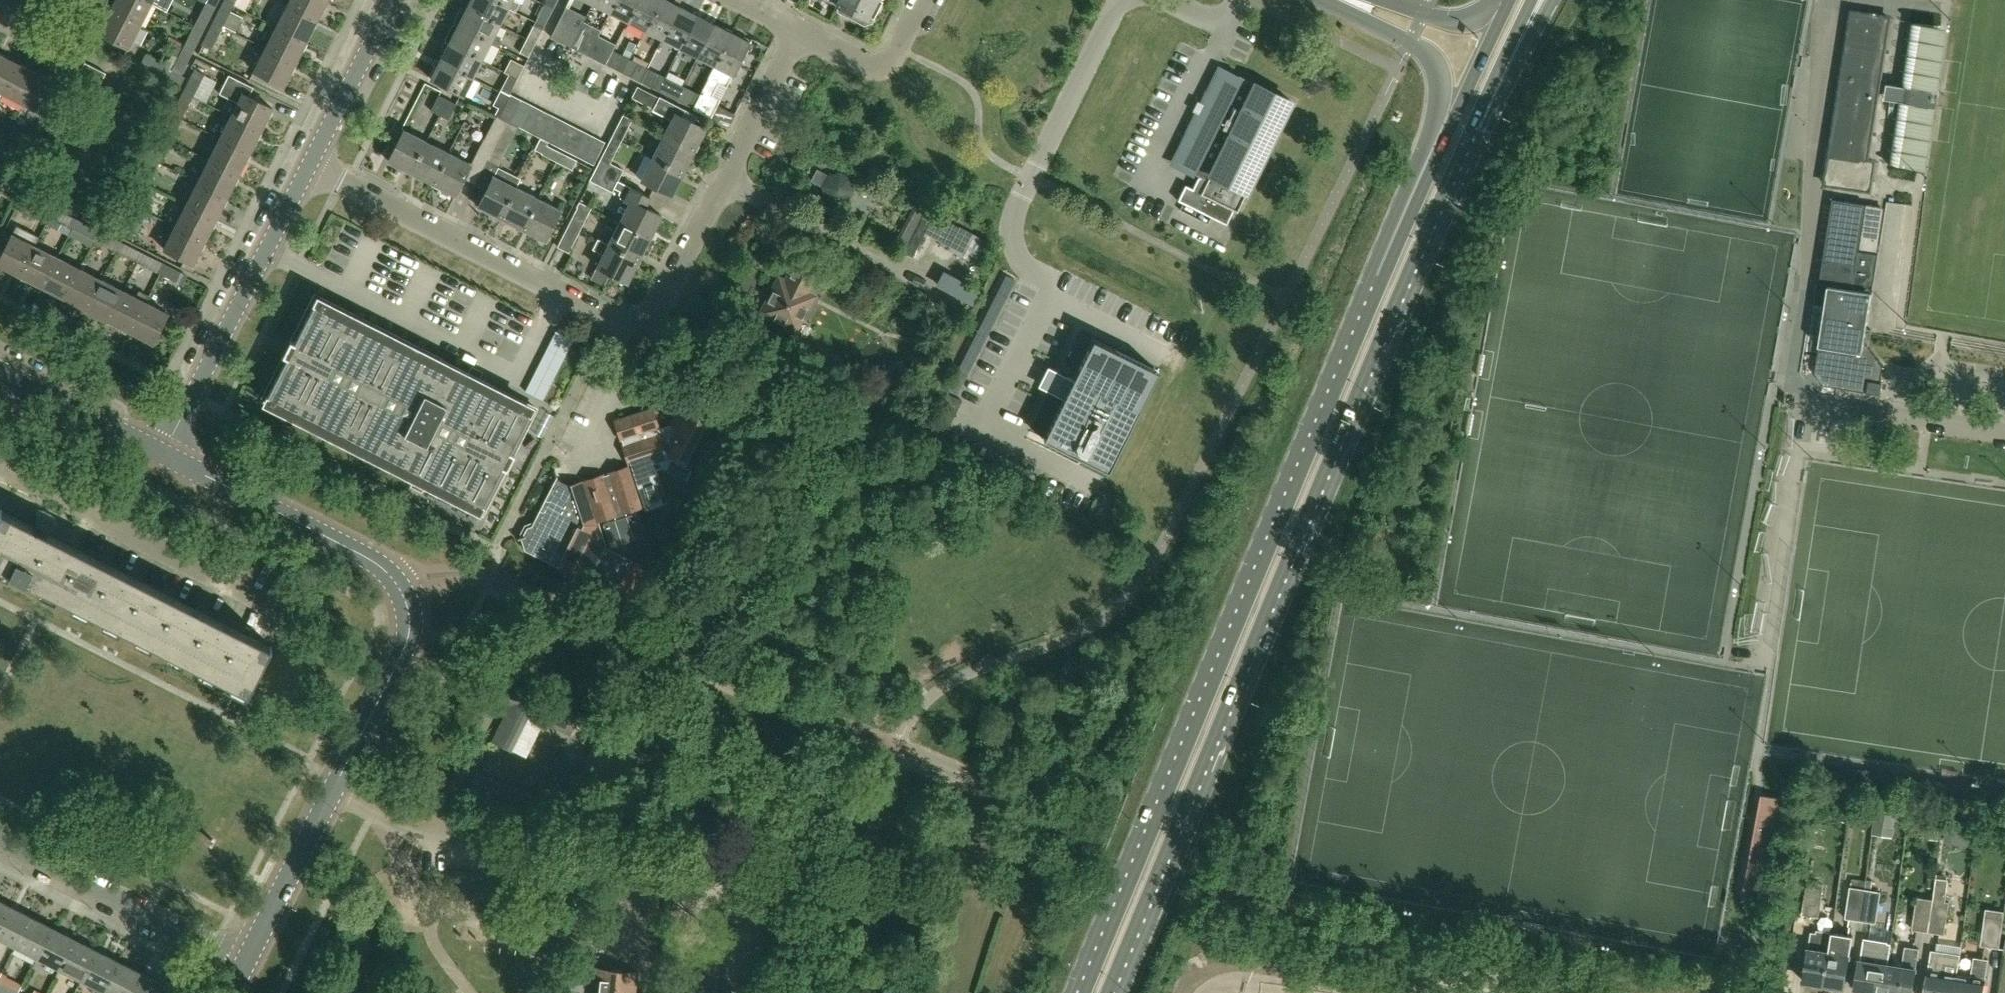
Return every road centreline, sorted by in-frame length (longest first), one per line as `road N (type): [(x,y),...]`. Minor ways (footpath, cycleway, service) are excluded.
road 1 (primary): [(1116,992),(1476,127)]
road 2 (primary): [(1376,277),(1078,992)]
road 3 (residential): [(308,166),(620,323),(642,324),(660,310),(798,32)]
road 4 (tertiary): [(245,962),(408,639),(409,613),(382,565),(163,457)]
road 5 (tertiary): [(1326,0),(1410,43),(1436,70),(1431,128),(1376,277)]
road 6 (tertiary): [(163,457),(308,166)]
road 7 (primary): [(1507,3),(1376,277)]
road 8 (residential): [(245,962),(0,838)]
road 9 (tertiary): [(308,166),(393,0)]
road 10 (tertiary): [(163,457),(0,373)]
road 11 (primary): [(1476,127),(1555,0)]
road 12 (primary): [(1476,127),(1531,0)]
road 13 (tertiary): [(1507,3),(1453,22),(1387,0)]

